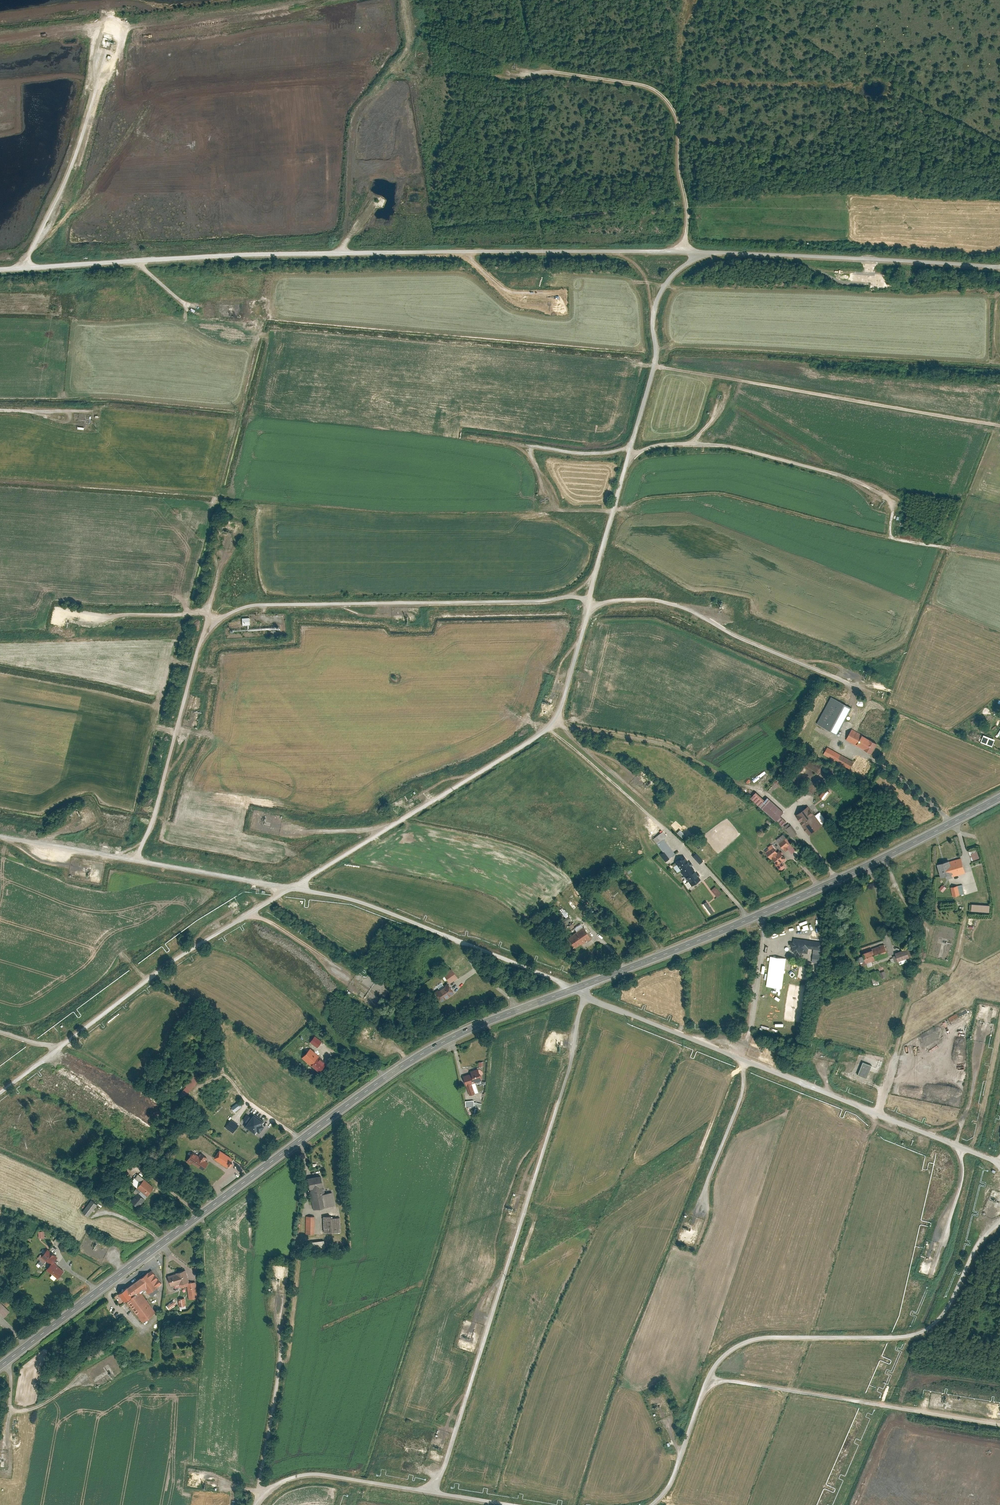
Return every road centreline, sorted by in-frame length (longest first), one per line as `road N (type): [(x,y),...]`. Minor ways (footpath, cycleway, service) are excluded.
road 1 (track): [(712,253),(678,266),(656,297),(654,357),(565,692),(545,729),(185,949),(0,1090)]
road 2 (unclassified): [(999,264),(609,249),(0,265)]
road 3 (secondary): [(574,988),(483,1022),(397,1069),(0,1366)]
road 4 (track): [(137,859),(195,650),(220,616),(267,603),(586,598)]
road 5 (track): [(420,1488),(442,1473),(451,1452),(587,996)]
road 6 (track): [(649,1504),(670,1482),(708,1377),(730,1348),(763,1337),(903,1335),(932,1326),(952,1303),(980,1242),(999,1224)]
road 7 (secondary): [(999,797),(837,879),(574,988)]
road 8 (unclassified): [(999,1161),(574,988)]
road 9 (track): [(612,508),(717,493),(999,558)]
road 10 (track): [(652,365),(999,428)]
road 11 (track): [(685,252),(682,134),(669,102),(640,85),(511,69)]
road 12 (unclassified): [(574,988),(368,903),(293,885)]
road 13 (track): [(0,835),(293,885)]
road 14 (track): [(708,1377),(999,1422)]
road 15 (track): [(583,611),(612,601),(678,606),(856,686)]
road 16 (track): [(256,1504),(280,1480),(322,1471),(524,1504)]
road 17 (track): [(687,445),(726,446),(851,480),(892,515),(889,538)]
road 18 (track): [(33,249),(66,185),(107,47)]
road 19 (track): [(267,1488),(260,1475),(281,1368),(278,1287)]
road 20 (track): [(628,449),(576,453),(473,438)]
road 21 (track): [(248,912),(367,988)]
road 22 (track): [(207,613),(79,618)]
road 23 (track): [(137,258),(185,303),(244,303)]
road 24 (track): [(625,462),(658,446),(687,445),(711,421),(718,401)]

